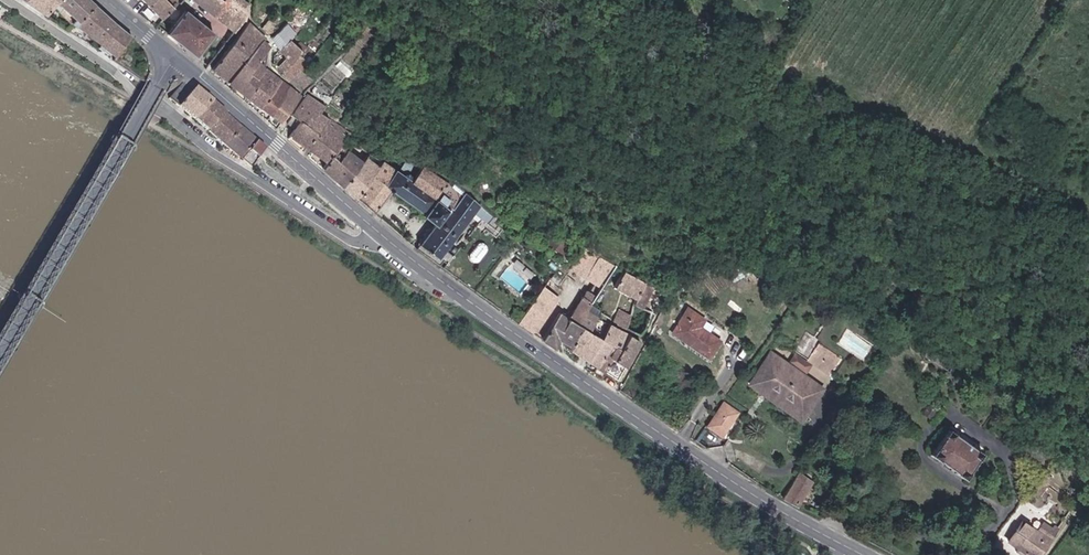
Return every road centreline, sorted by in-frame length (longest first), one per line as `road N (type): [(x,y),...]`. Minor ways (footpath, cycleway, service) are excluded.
road 1 (primary): [(384,235),(714,470),(870,554)]
road 2 (residential): [(6,0),(349,242),(384,235)]
road 3 (secondary): [(0,350),(173,58)]
road 4 (primary): [(173,58),(384,235)]

